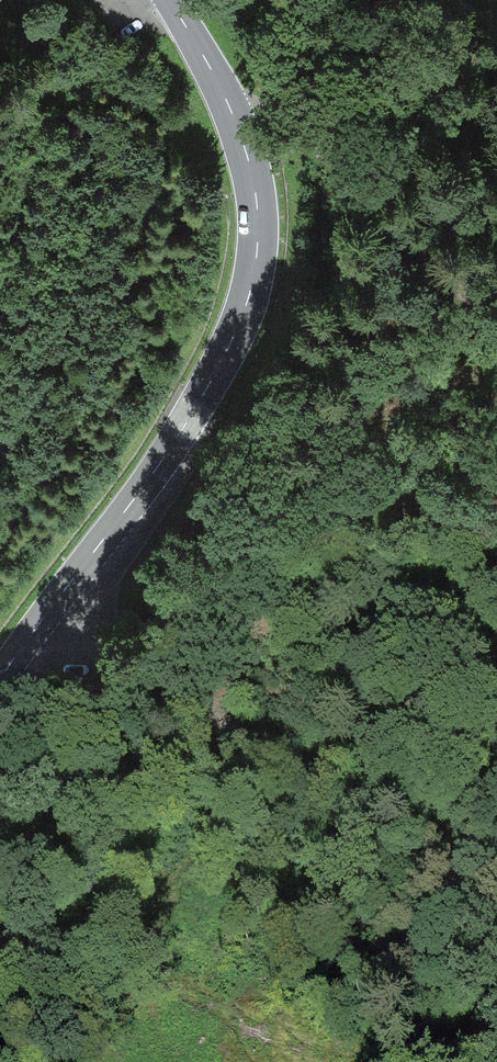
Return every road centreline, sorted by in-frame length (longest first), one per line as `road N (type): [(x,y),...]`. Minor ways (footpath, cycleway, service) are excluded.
road 1 (primary): [(0,679),(199,405),(248,292),(259,239),(244,145),(167,0)]
road 2 (track): [(48,615),(114,667),(496,870)]
road 3 (track): [(231,110),(320,149),(421,255),(496,316)]

